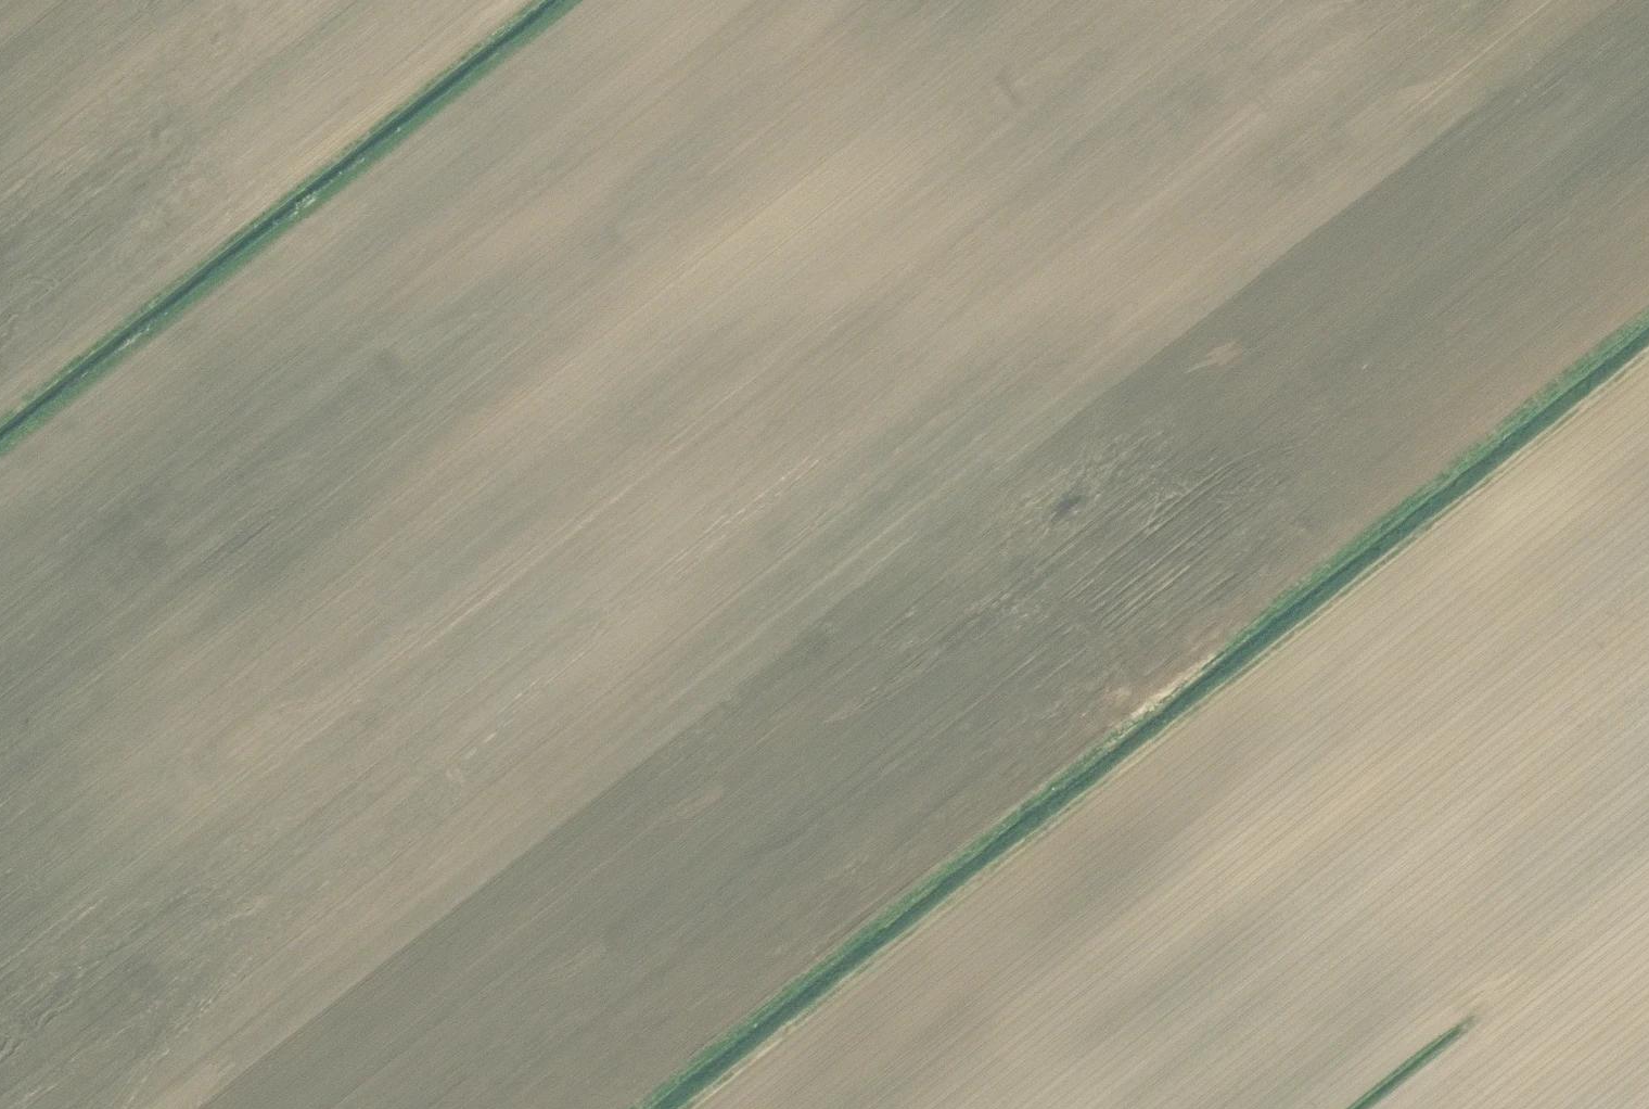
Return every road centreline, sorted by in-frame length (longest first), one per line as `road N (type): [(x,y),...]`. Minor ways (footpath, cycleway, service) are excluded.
road 1 (track): [(612,1108),(1648,297)]

